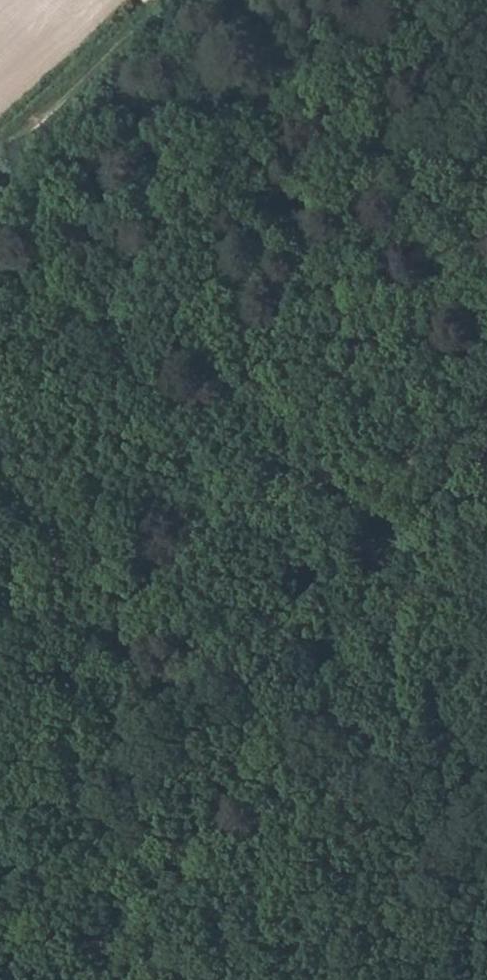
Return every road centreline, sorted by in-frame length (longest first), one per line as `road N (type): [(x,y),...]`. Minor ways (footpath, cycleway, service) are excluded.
road 1 (track): [(0,142),(155,0)]

